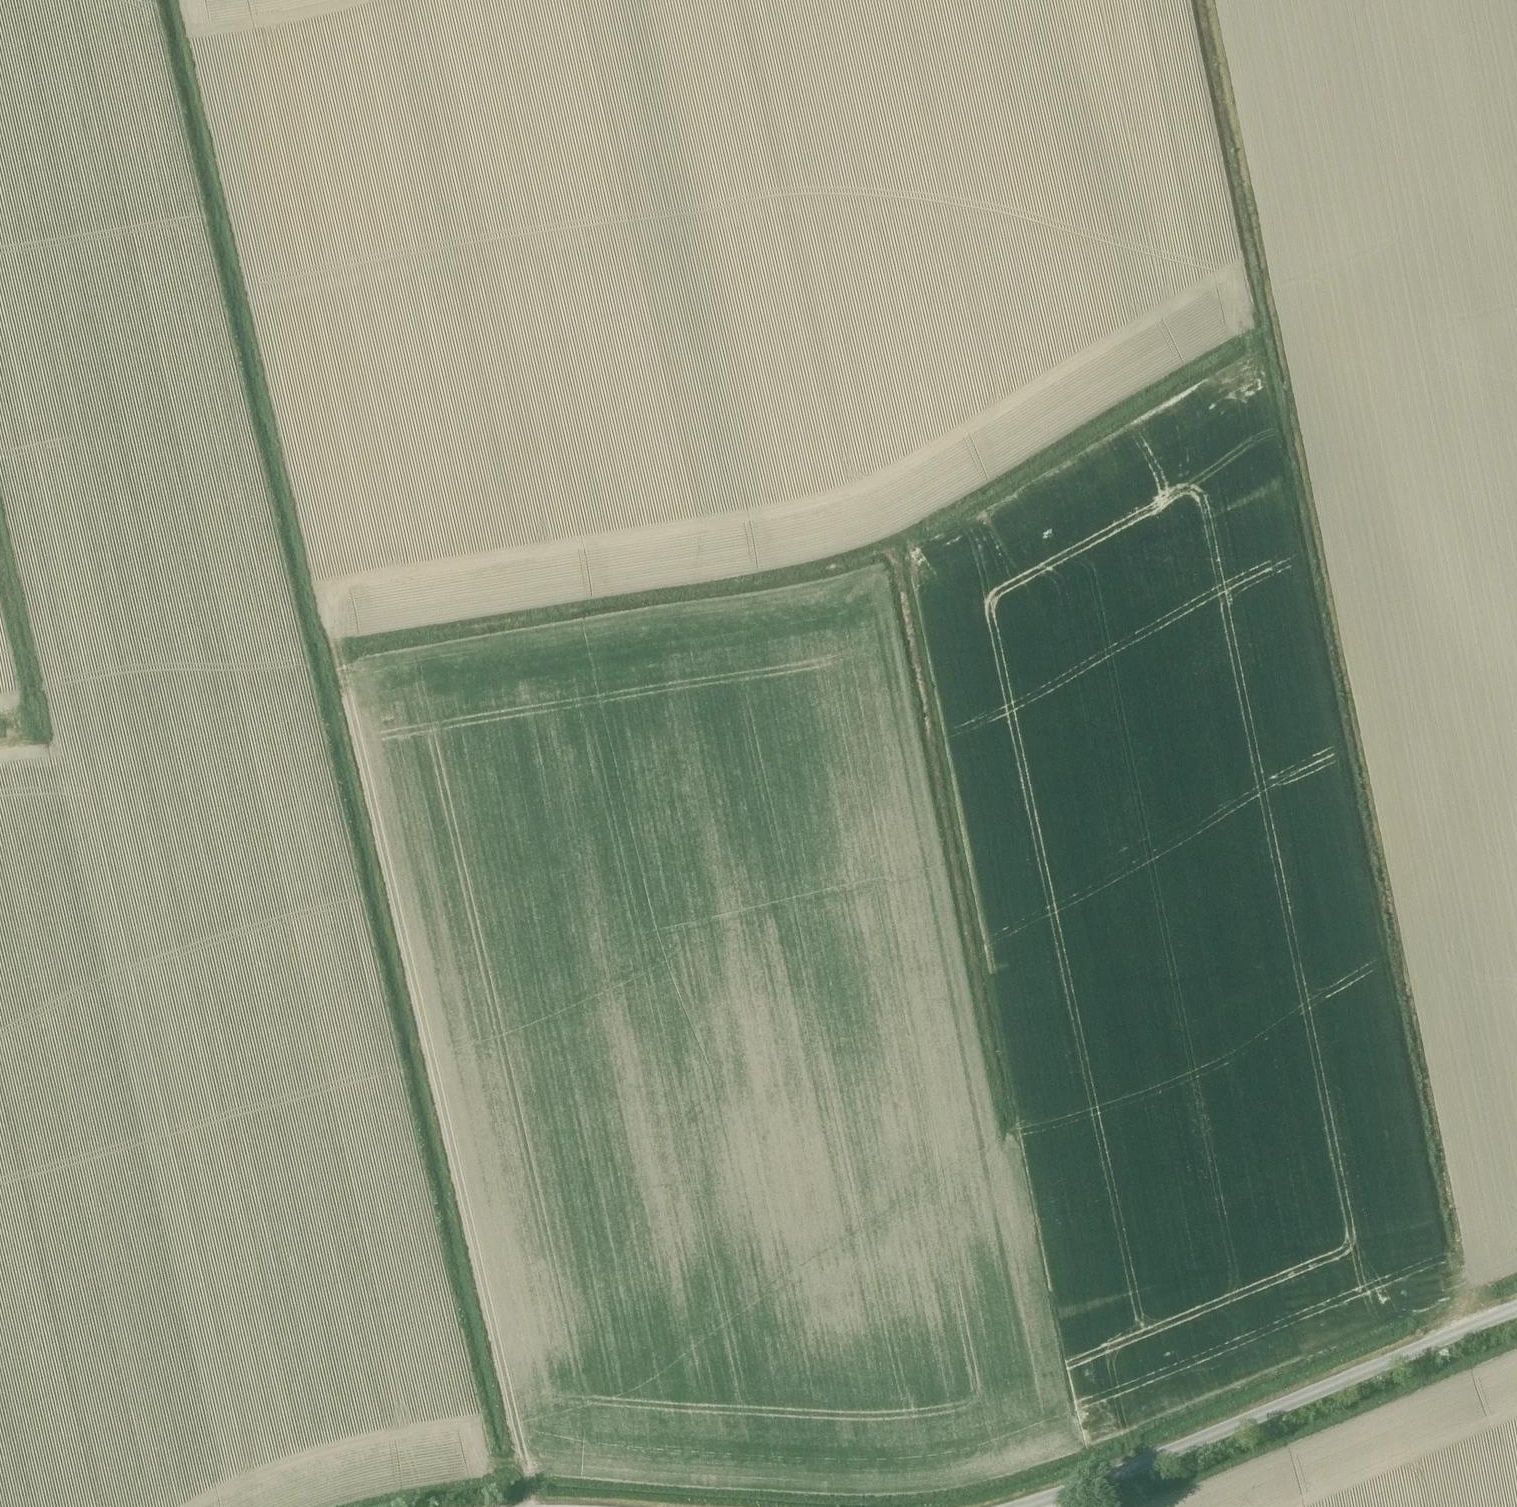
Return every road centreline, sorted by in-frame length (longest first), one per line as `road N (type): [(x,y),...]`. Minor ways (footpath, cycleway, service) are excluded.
road 1 (unclassified): [(1026,1506),(1516,1310)]

